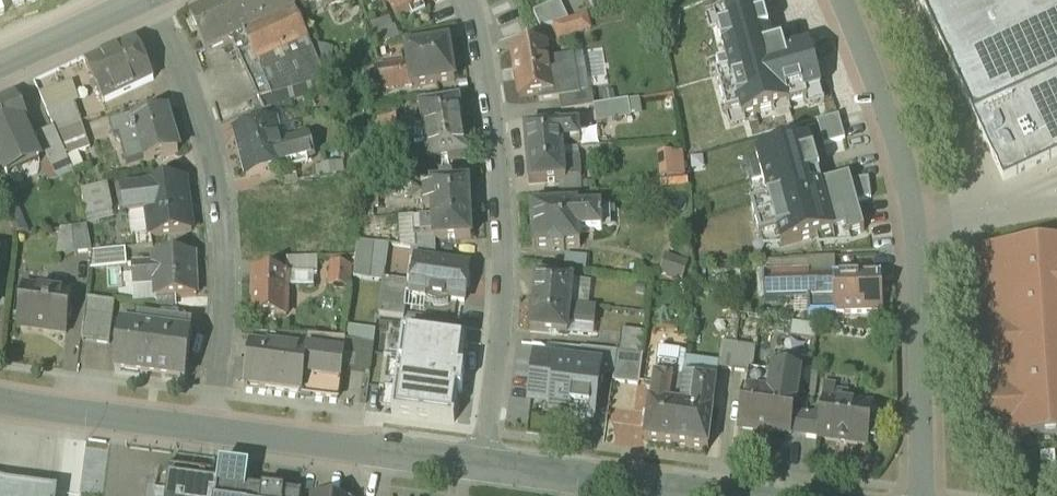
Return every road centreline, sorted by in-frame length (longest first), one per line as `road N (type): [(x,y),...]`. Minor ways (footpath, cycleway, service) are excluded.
road 1 (residential): [(919,495),(912,228),(900,167),(839,0)]
road 2 (residential): [(482,467),(504,267),(495,130),(469,0)]
road 3 (residential): [(209,430),(224,316),(222,219),(196,104),(151,0)]
road 4 (tertiary): [(209,430),(482,467)]
road 5 (tertiary): [(482,467),(709,495)]
road 6 (tertiary): [(0,400),(209,430)]
road 7 (tertiary): [(140,0),(0,64)]

